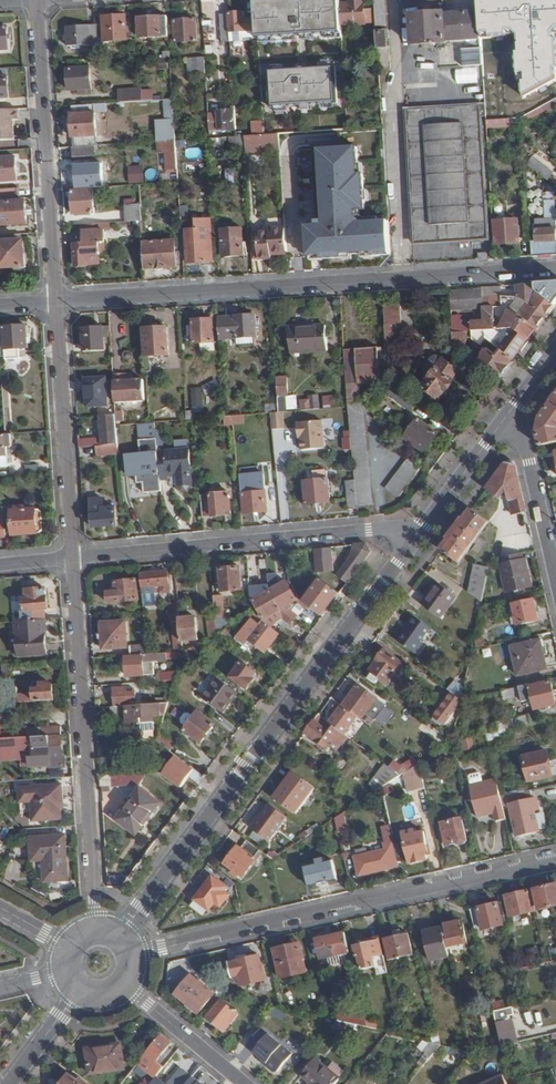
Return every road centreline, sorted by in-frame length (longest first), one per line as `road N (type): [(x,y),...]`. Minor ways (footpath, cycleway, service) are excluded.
road 1 (residential): [(56,301),(555,268)]
road 2 (tertiary): [(417,535),(120,935)]
road 3 (residential): [(555,857),(134,955)]
road 4 (residential): [(73,559),(99,928)]
road 5 (residential): [(417,535),(369,530),(73,559)]
road 6 (residential): [(37,0),(56,301)]
road 7 (residential): [(56,301),(73,559)]
road 8 (residential): [(555,576),(517,404)]
road 9 (tertiary): [(517,404),(417,535)]
road 10 (residential): [(128,987),(244,1083)]

